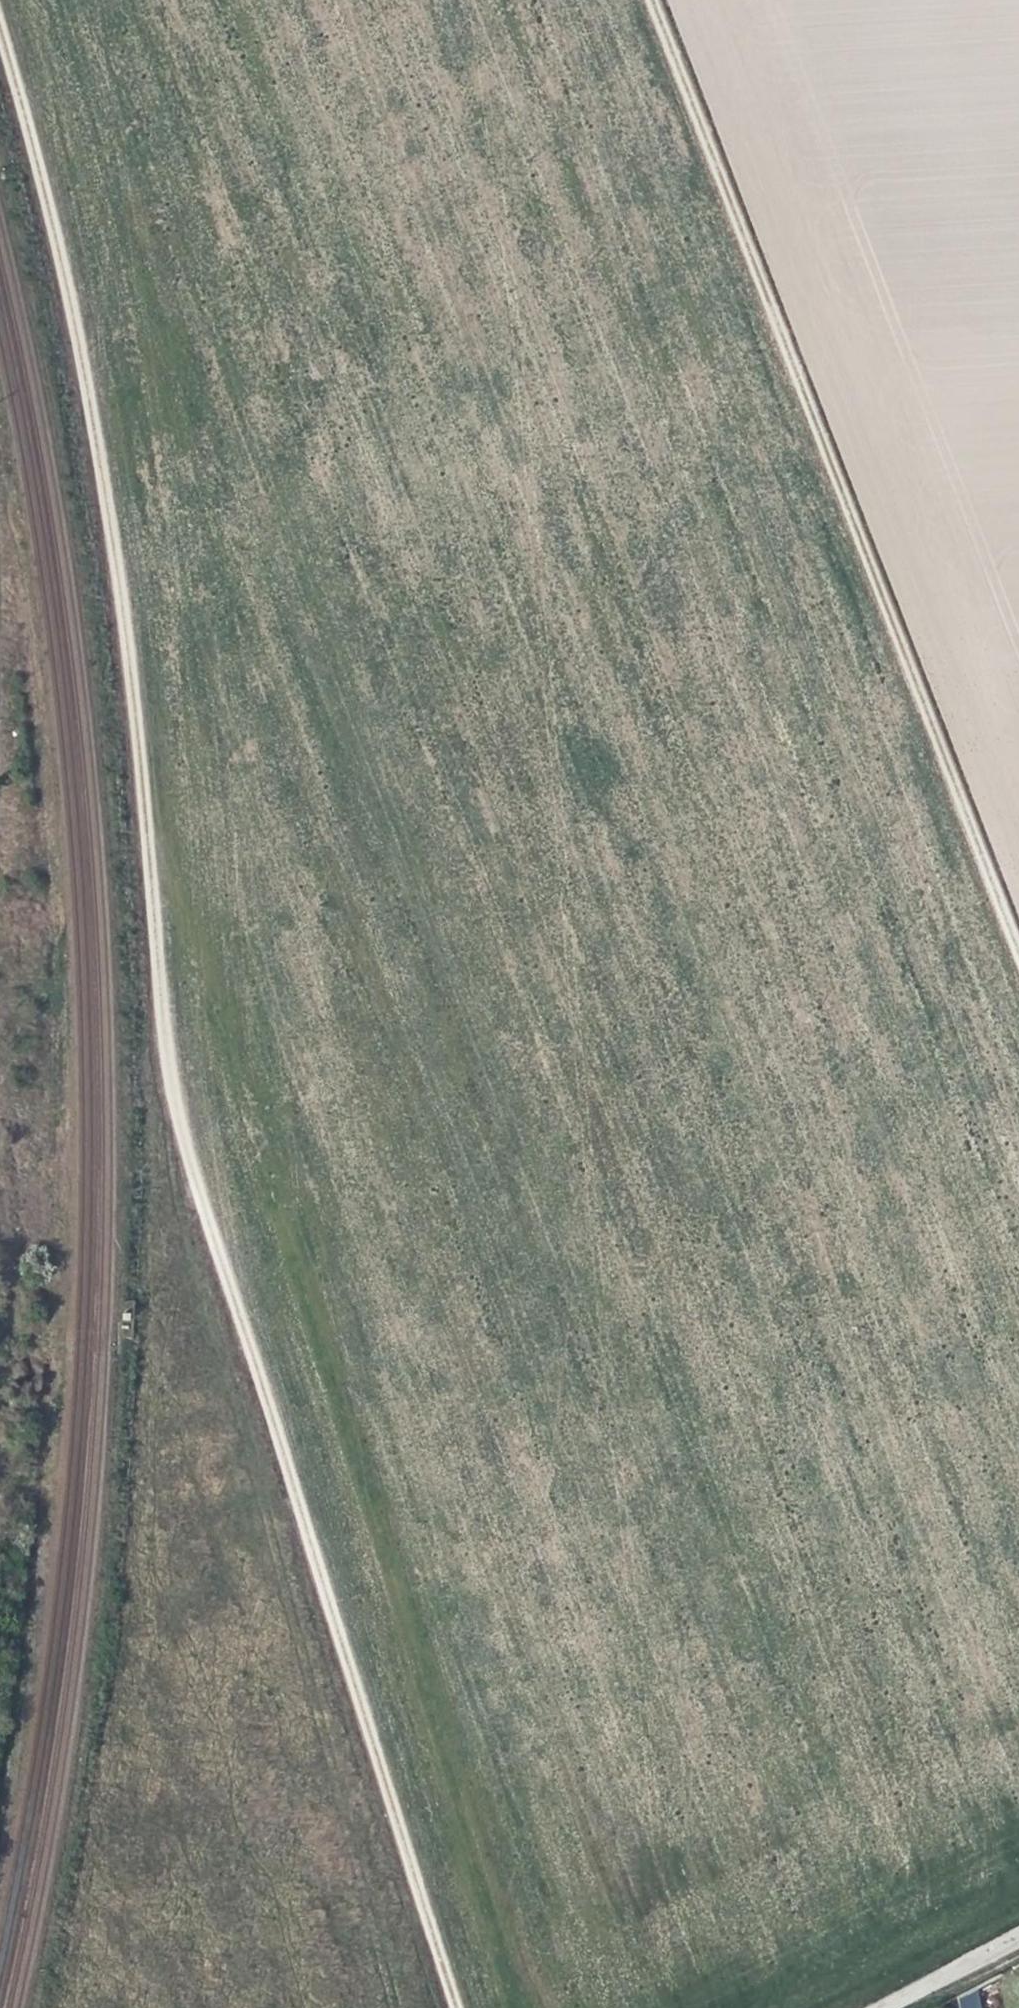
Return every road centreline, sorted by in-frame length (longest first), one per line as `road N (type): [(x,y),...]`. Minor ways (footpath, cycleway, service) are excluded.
road 1 (track): [(1018,976),(645,0)]
road 2 (residential): [(1018,1932),(876,2007)]

